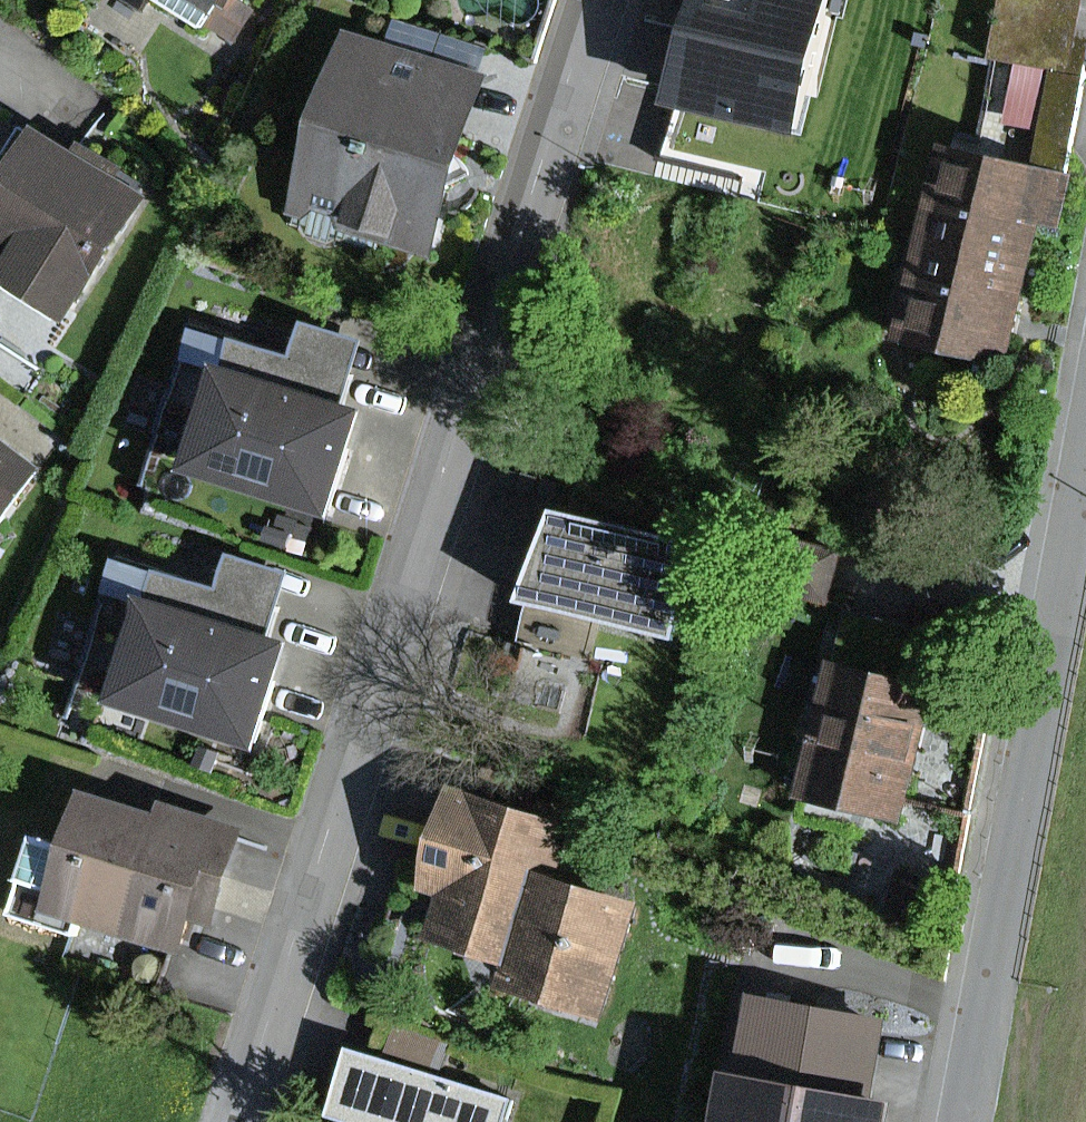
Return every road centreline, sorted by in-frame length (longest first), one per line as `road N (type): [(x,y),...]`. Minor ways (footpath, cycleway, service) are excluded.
road 1 (residential): [(246,1121),(606,0)]
road 2 (residential): [(1085,486),(965,1121)]

